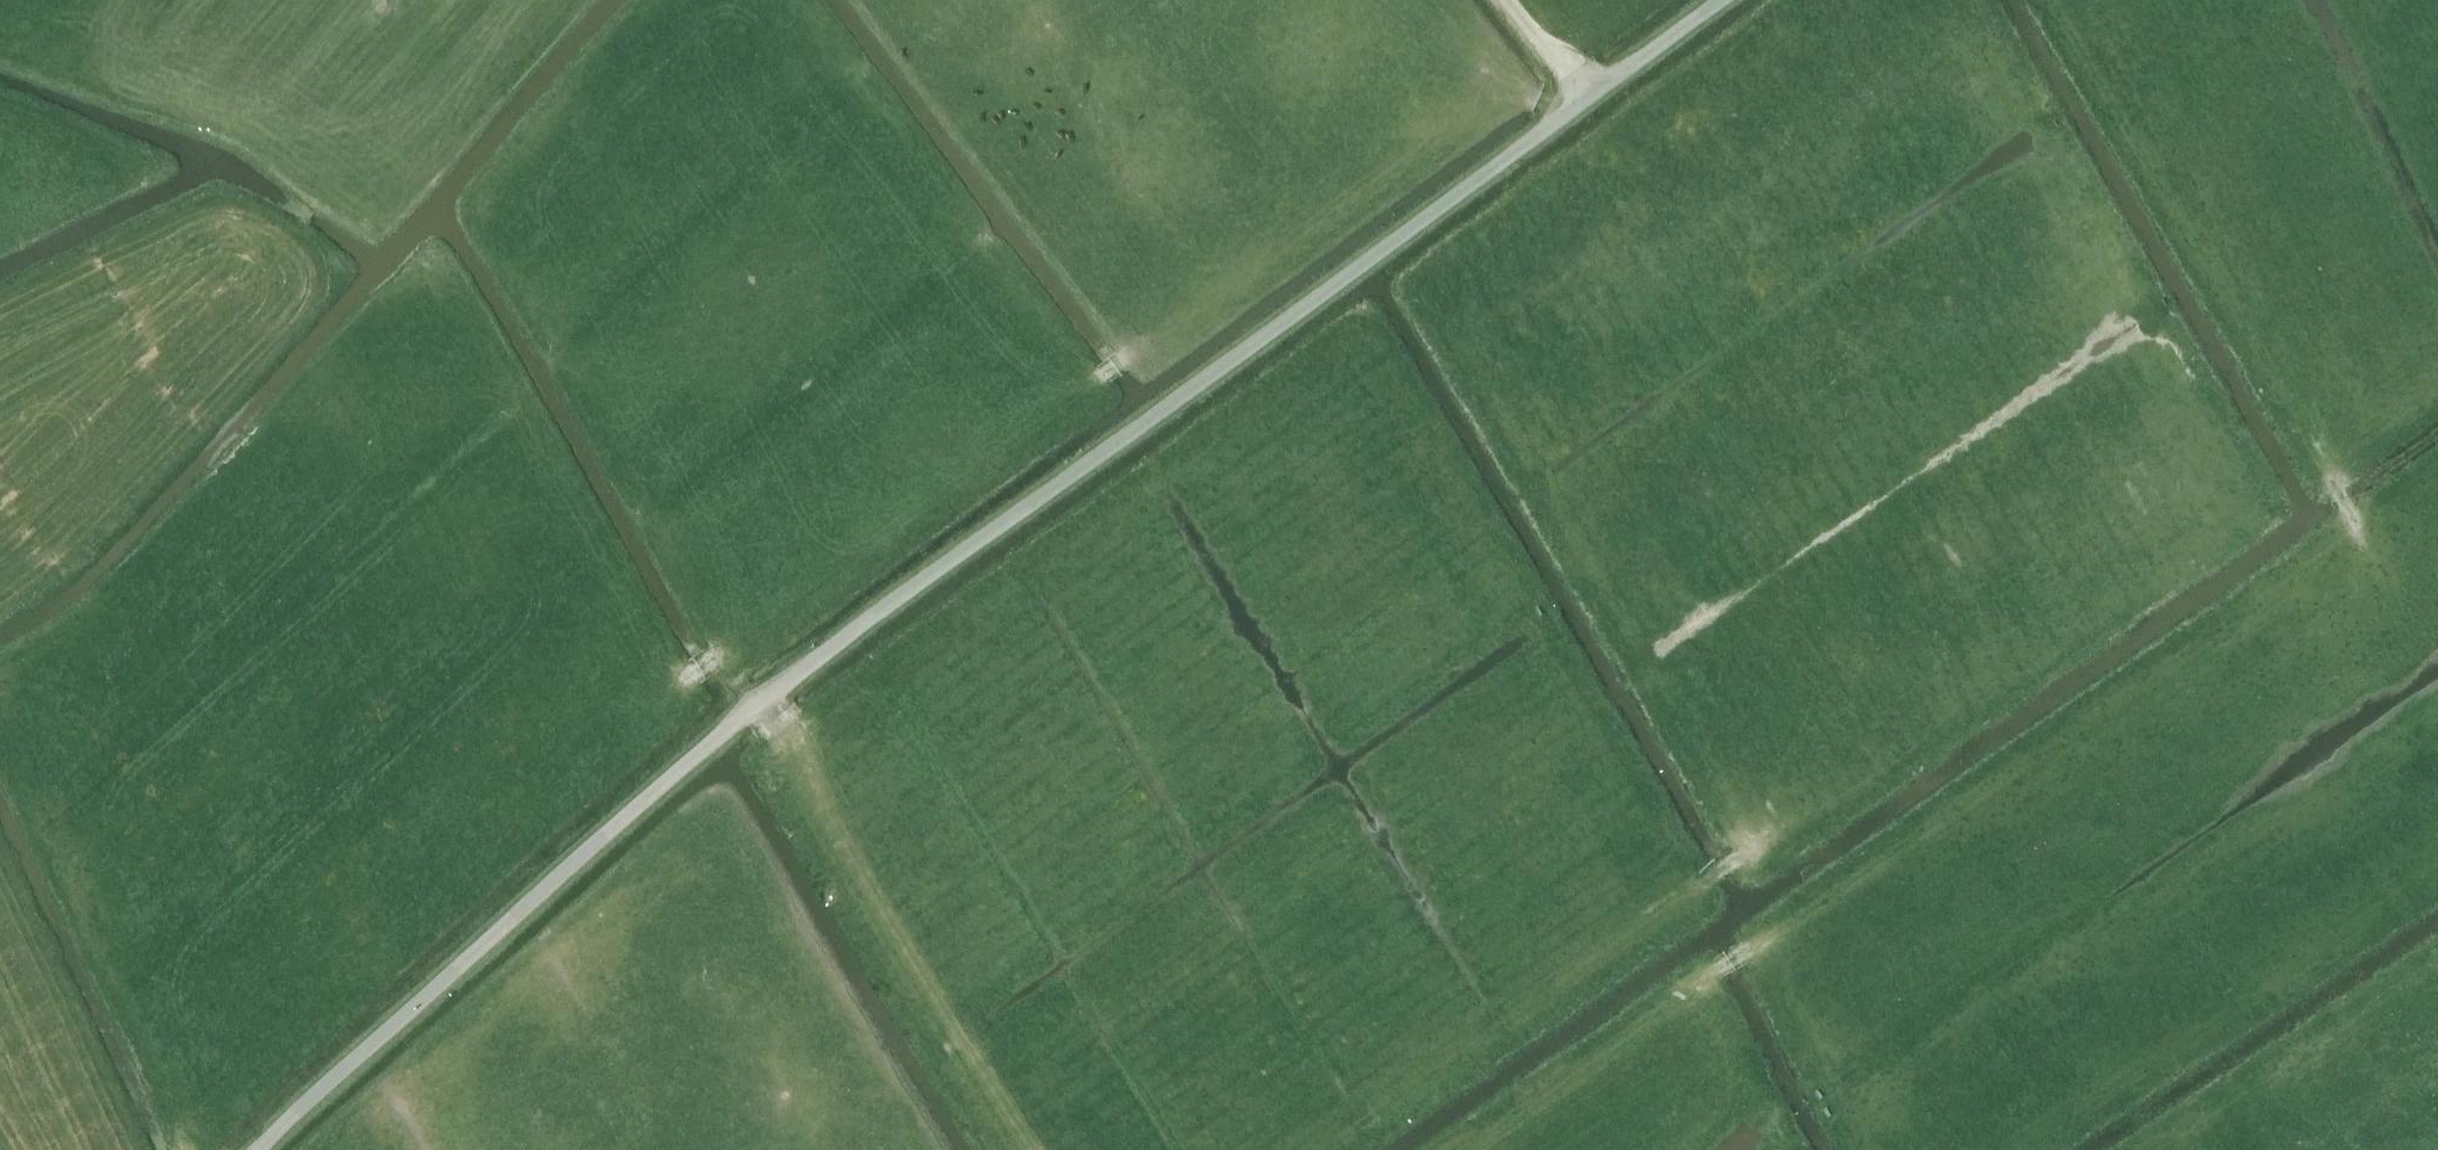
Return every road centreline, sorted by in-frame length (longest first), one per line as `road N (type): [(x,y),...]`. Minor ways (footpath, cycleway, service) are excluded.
road 1 (unclassified): [(258,1149),(785,684),(1718,0)]

